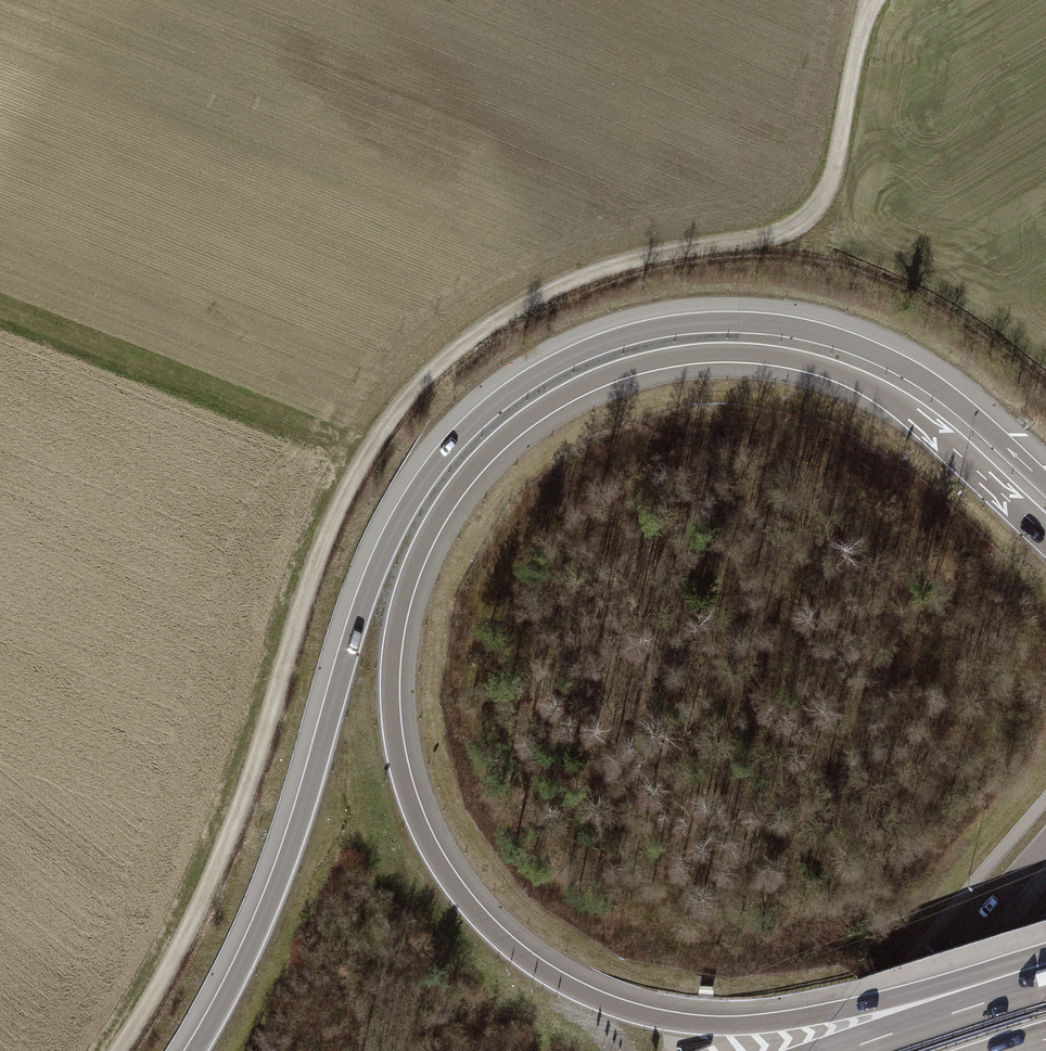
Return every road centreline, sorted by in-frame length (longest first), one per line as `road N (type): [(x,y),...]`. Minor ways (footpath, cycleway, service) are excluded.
road 1 (motorway): [(1045,953),(880,1001),(761,1022),(680,1019),(591,995),(515,947),(446,870),(404,773),(394,676),(412,581),(469,480),(544,413),(594,386),(658,365),(761,359),(862,387),(931,430),(1045,538)]
road 2 (track): [(869,0),(828,191),(805,219),(773,242),(651,257),(524,306),(436,373),(352,490),(297,632),(250,793),(176,959),(116,1050)]
road 3 (motorway): [(1045,480),(916,371),(793,324),(727,318),(647,326),(572,352),(508,390),(435,460),(390,532),(350,631),(283,864),(193,1050)]
road 4 (primary): [(1045,847),(878,1050)]
road 5 (motorway): [(1045,984),(845,1050)]
road 6 (primary): [(925,1050),(1045,908)]

